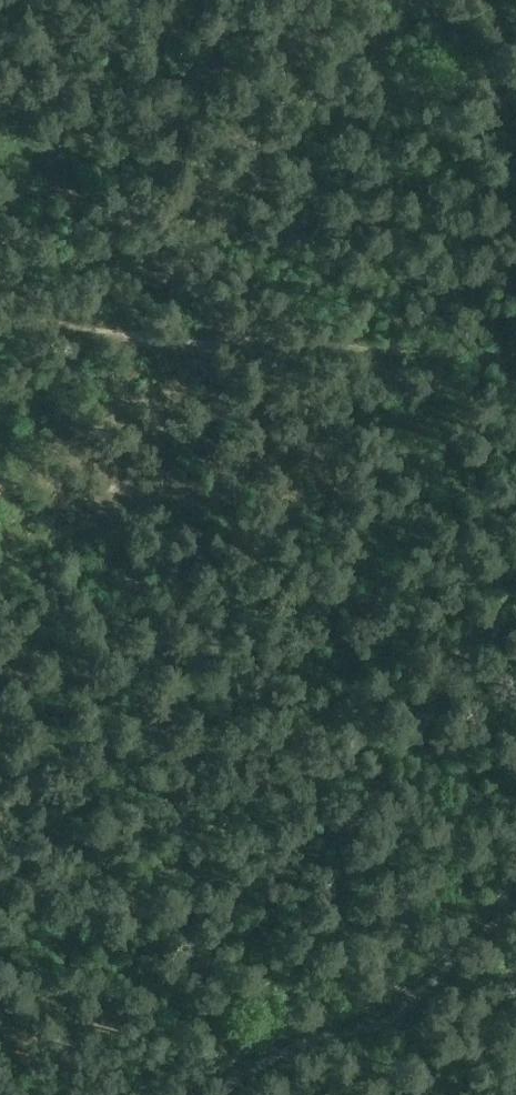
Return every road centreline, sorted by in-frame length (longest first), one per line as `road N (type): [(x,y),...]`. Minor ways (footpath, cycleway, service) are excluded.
road 1 (track): [(189,1094),(252,1047),(386,999),(515,885)]

